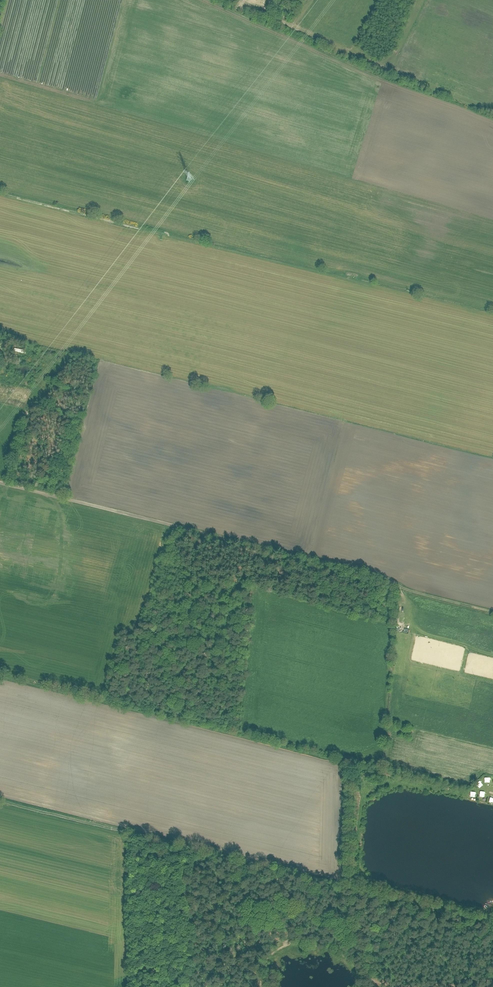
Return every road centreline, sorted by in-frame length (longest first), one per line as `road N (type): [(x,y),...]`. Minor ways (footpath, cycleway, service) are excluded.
road 1 (track): [(0,482),(492,612)]
road 2 (track): [(492,922),(0,801)]

